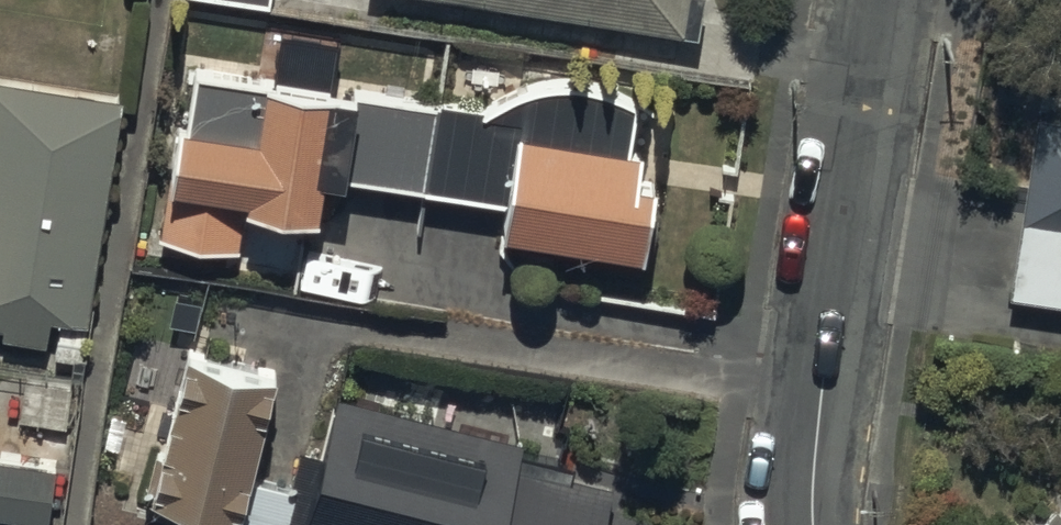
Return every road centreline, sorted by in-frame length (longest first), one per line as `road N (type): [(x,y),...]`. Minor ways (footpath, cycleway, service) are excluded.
road 1 (residential): [(794,524),(875,0)]

